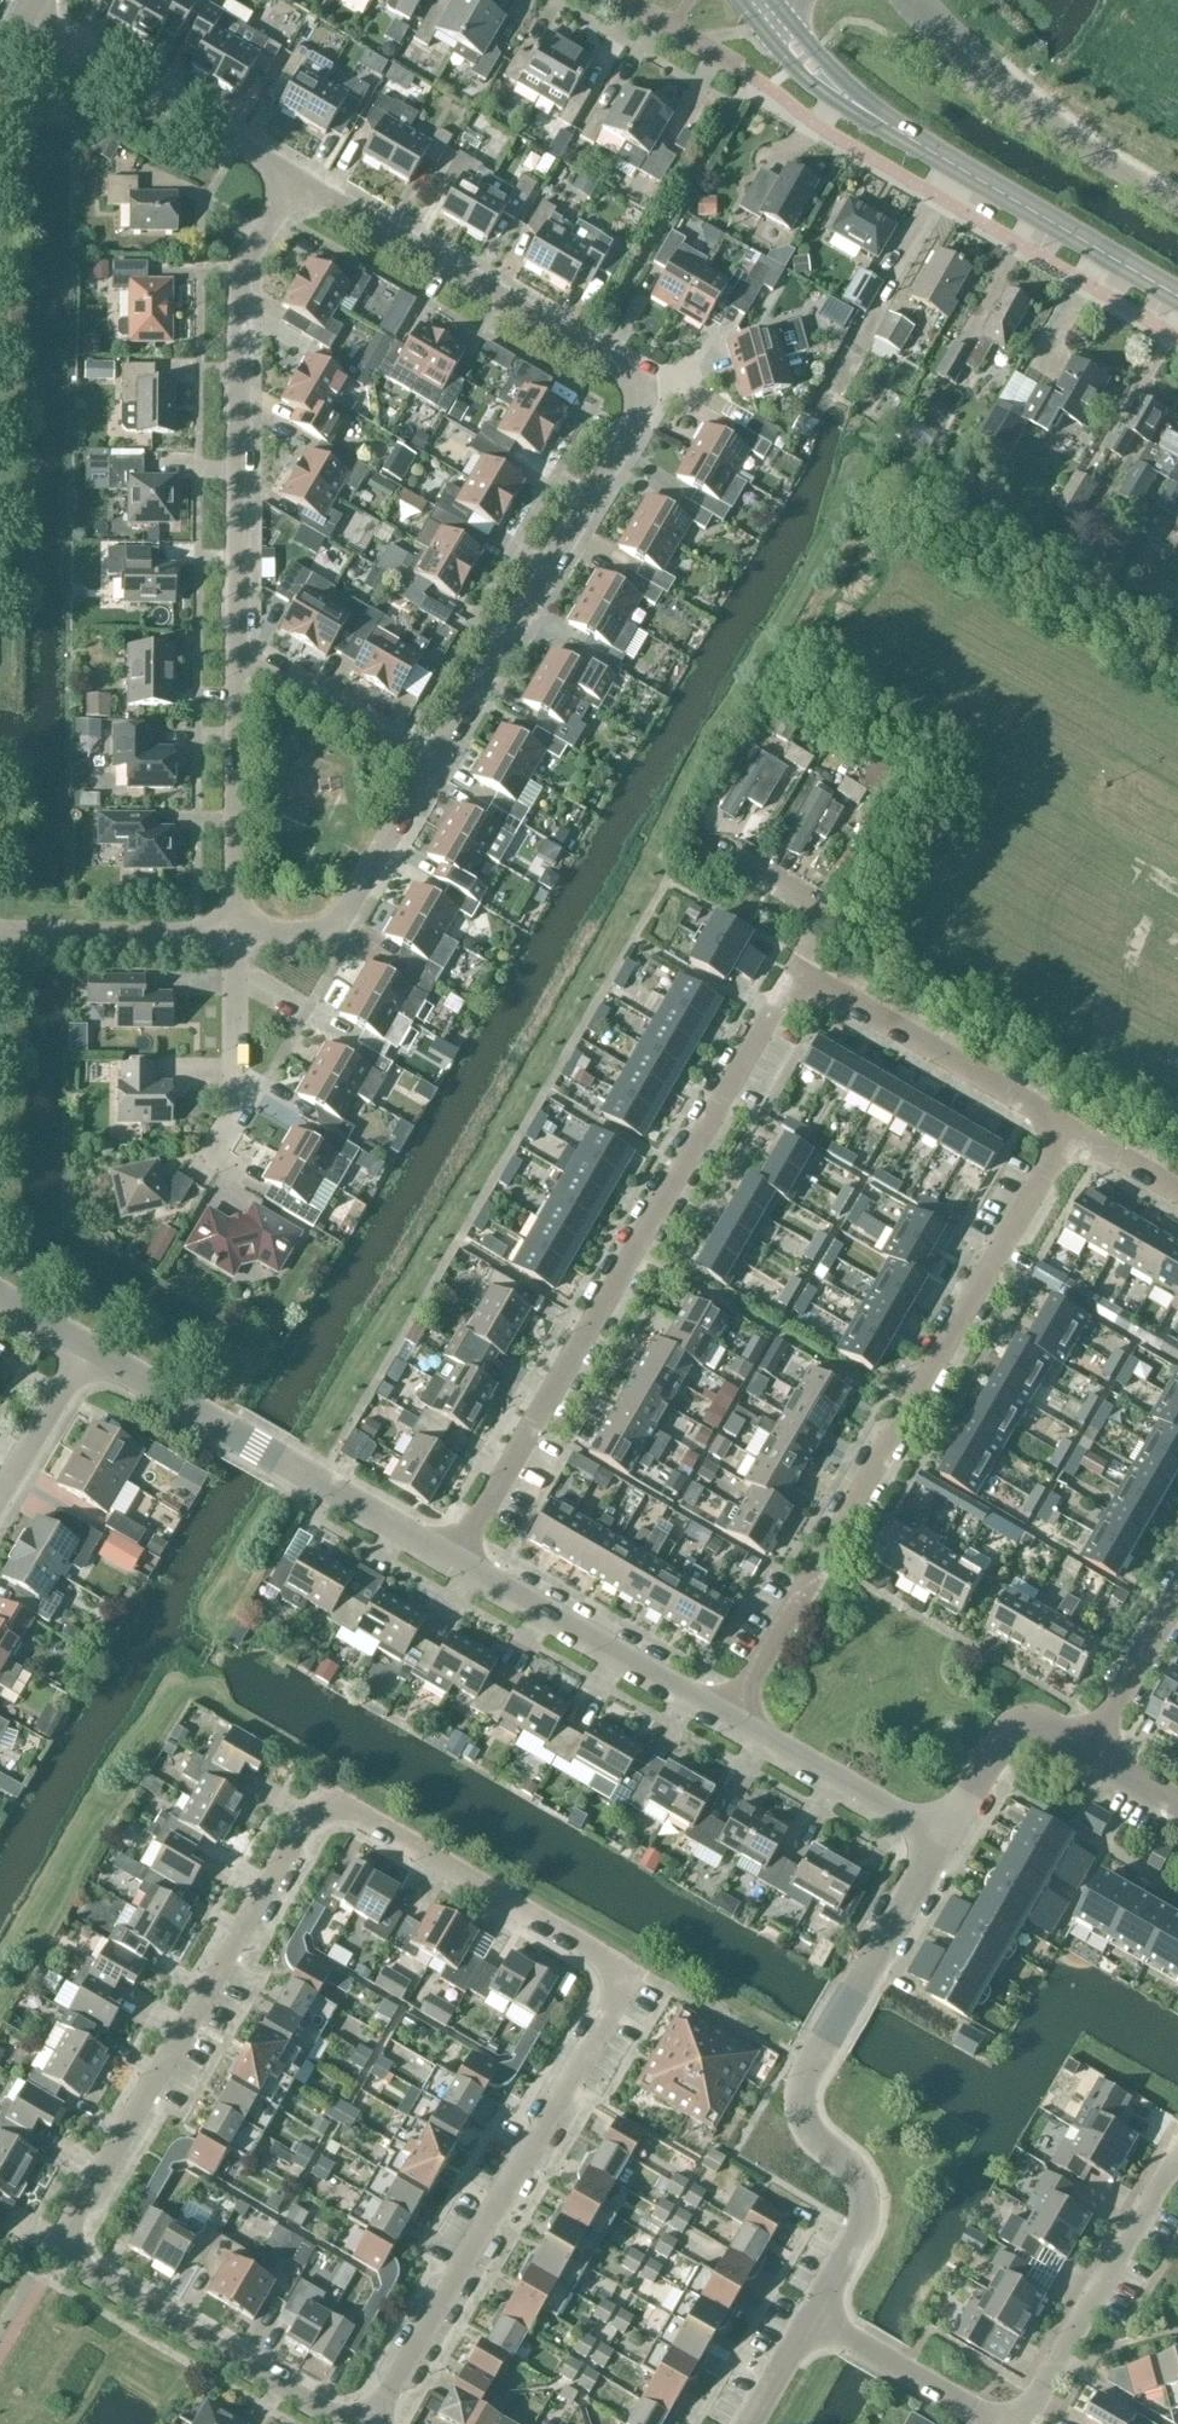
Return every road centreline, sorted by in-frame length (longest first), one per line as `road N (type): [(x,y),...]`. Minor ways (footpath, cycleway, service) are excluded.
road 1 (residential): [(372,2423),(634,1975),(321,1794),(62,2242),(65,2261)]
road 2 (residential): [(431,760),(635,444),(645,401),(639,375),(298,178)]
road 3 (residential): [(453,1562),(796,967)]
road 4 (residential): [(726,1720),(1070,1129)]
road 5 (tertiary): [(1177,297),(843,95),(765,13)]
road 6 (residential): [(241,650),(236,253),(298,178)]
road 7 (residential): [(453,1562),(88,1347)]
road 8 (residential): [(812,2316),(866,2210),(856,2174),(813,2135),(800,2101),(864,1976)]
road 9 (unclassified): [(1177,204),(1038,114),(918,0)]
road 10 (residential): [(352,2423),(65,2261)]
road 11 (residential): [(298,178),(23,17)]
road 12 (residential): [(1070,1129),(796,967)]
road 13 (residential): [(726,1720),(453,1562)]
road 14 (residential): [(1021,2423),(1177,2154)]
road 15 (residential): [(239,934),(330,933),(431,760)]
road 16 (residential): [(239,934),(241,650)]
road 17 (residential): [(943,1836),(726,1720)]
road 18 (residential): [(0,933),(239,934)]
road 19 (residential): [(431,760),(241,650)]
road 20 (residential): [(1094,1757),(1028,1727),(999,1740),(943,1836)]
road 21 (residential): [(996,2423),(812,2316)]
road 22 (residential): [(234,1143),(239,934)]
road 23 (residential): [(0,1496),(88,1347)]
road 24 (residential): [(796,967),(827,913),(732,857)]
road 25 (residential): [(1094,1757),(1177,1606)]
road 26 (residential): [(943,1836),(864,1976)]
road 27 (residential): [(748,2423),(812,2316)]
road 28 (residential): [(1177,1190),(1070,1129)]

